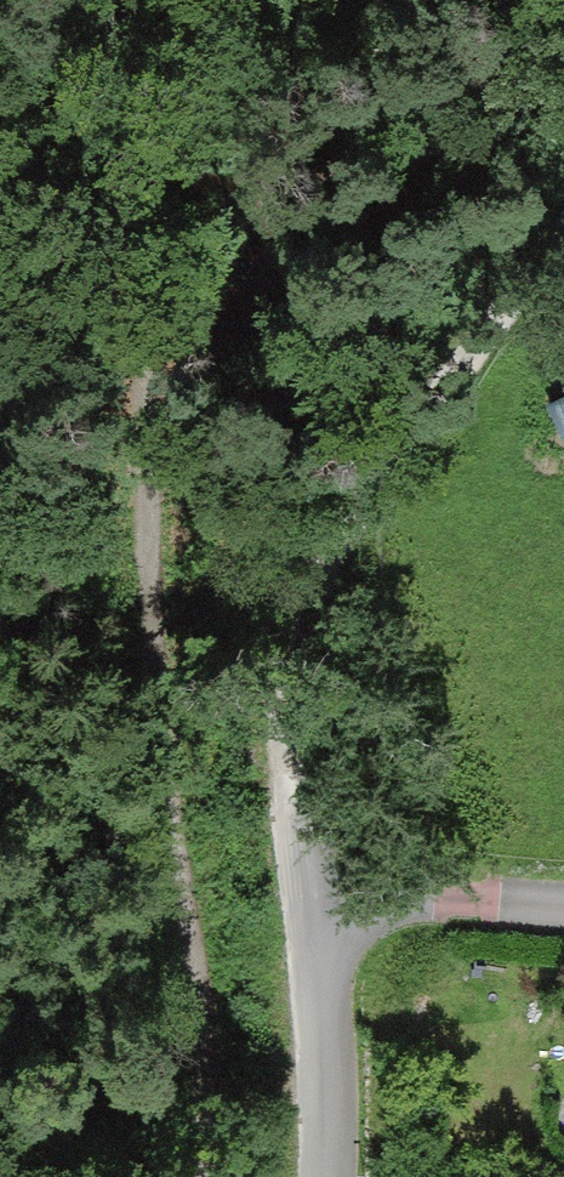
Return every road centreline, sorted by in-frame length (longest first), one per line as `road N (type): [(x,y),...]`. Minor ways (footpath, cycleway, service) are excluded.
road 1 (track): [(111,0),(211,1091),(209,1176)]
road 2 (residential): [(312,970),(296,708),(299,628),(322,558),(563,216)]
road 3 (residential): [(312,970),(332,927),(365,899),(563,905)]
road 4 (residential): [(329,1176),(312,970)]

